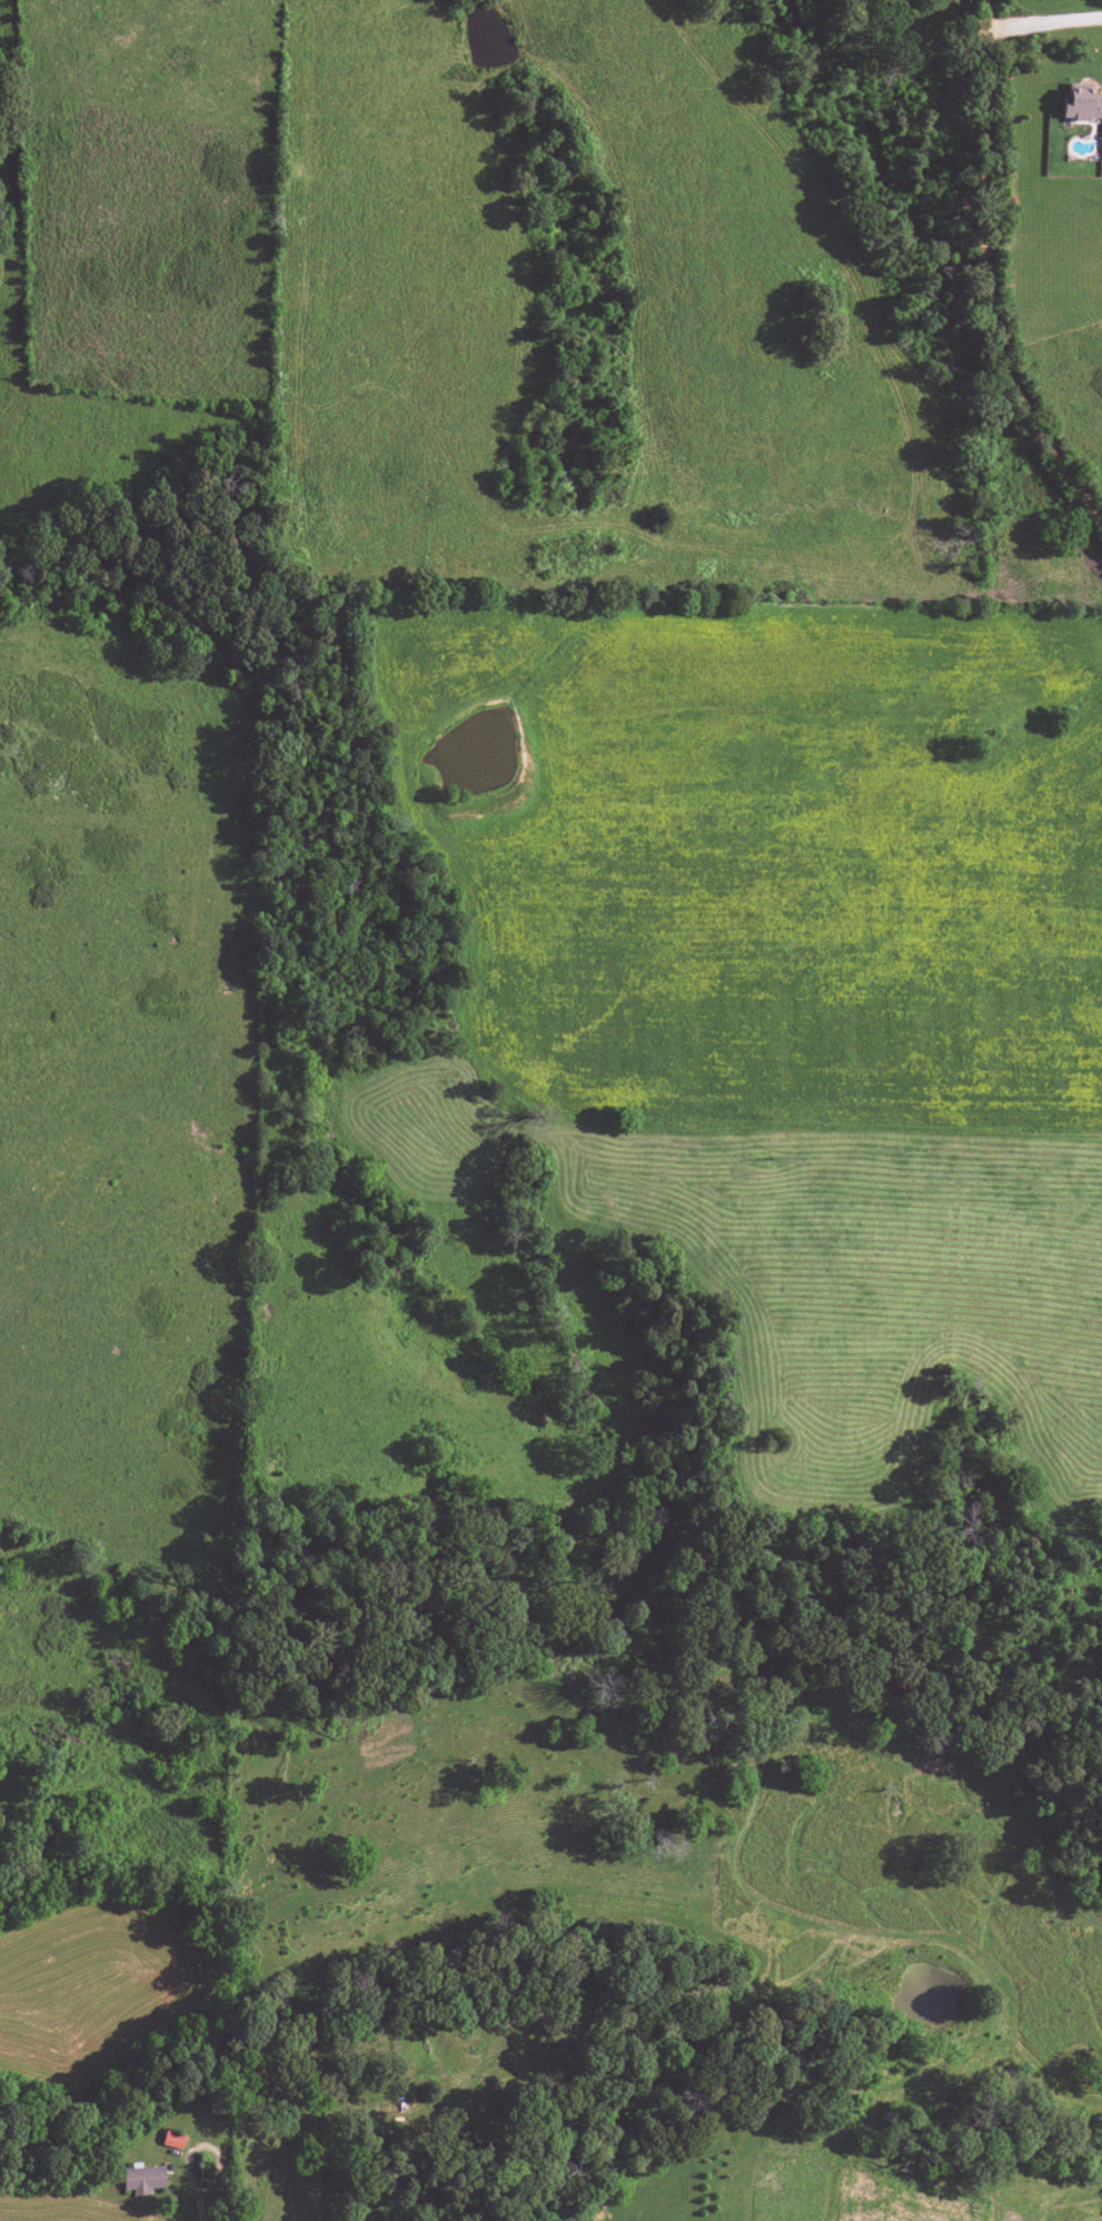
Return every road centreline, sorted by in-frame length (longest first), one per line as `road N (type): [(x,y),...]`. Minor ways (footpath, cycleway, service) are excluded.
road 1 (residential): [(1101,519),(1015,390),(990,314),(989,0)]

